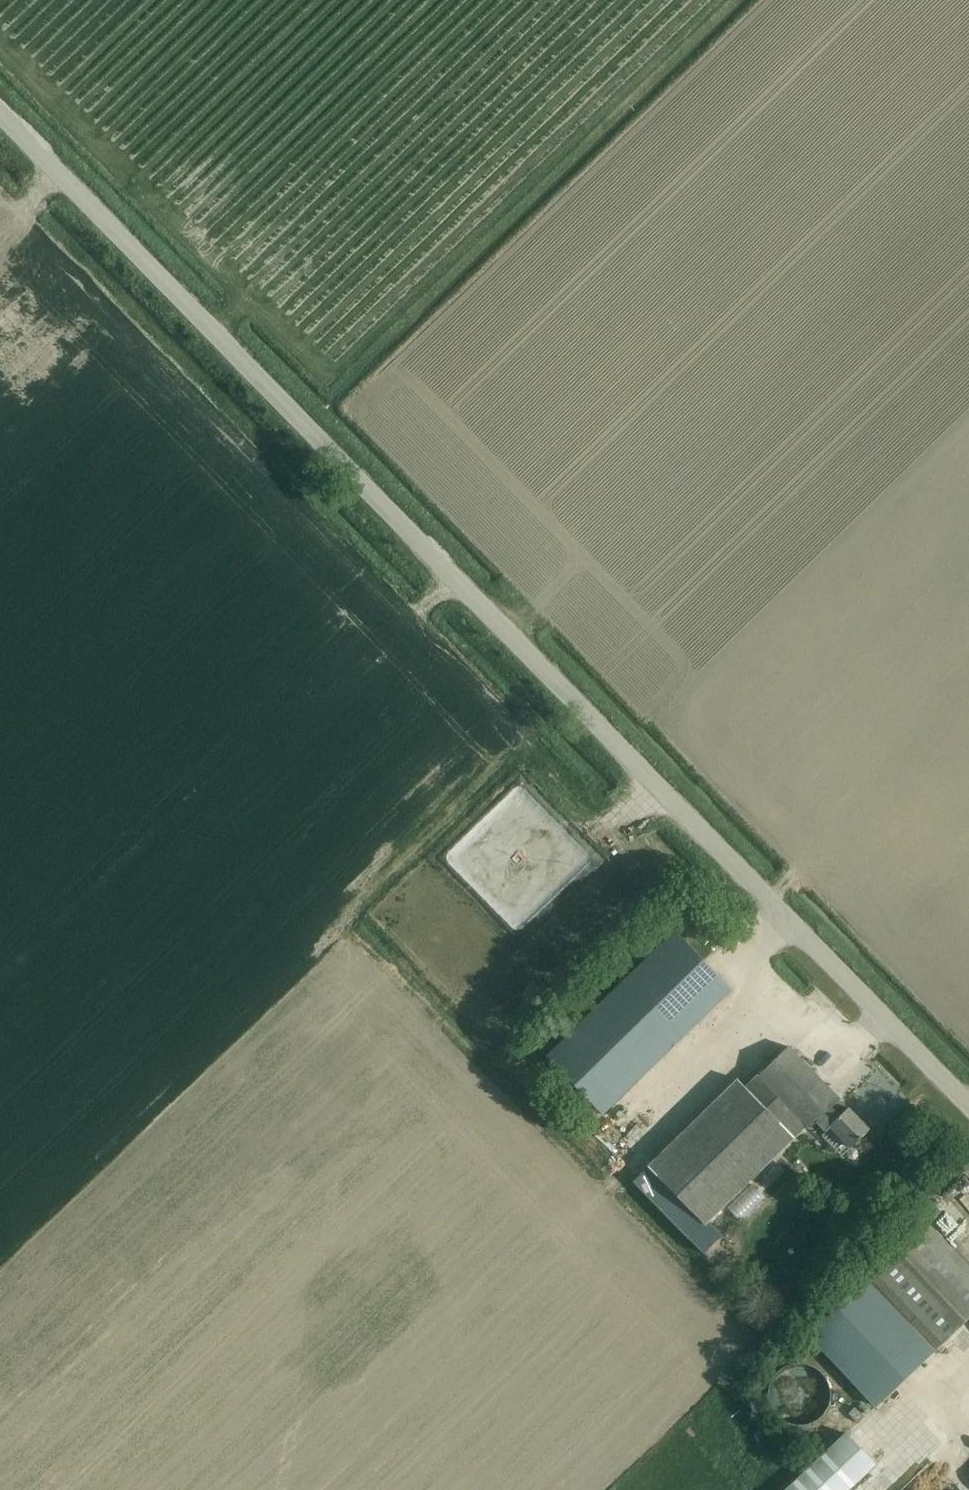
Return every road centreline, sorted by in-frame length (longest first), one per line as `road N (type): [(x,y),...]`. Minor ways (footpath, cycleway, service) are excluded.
road 1 (unclassified): [(968,1115),(0,123)]

